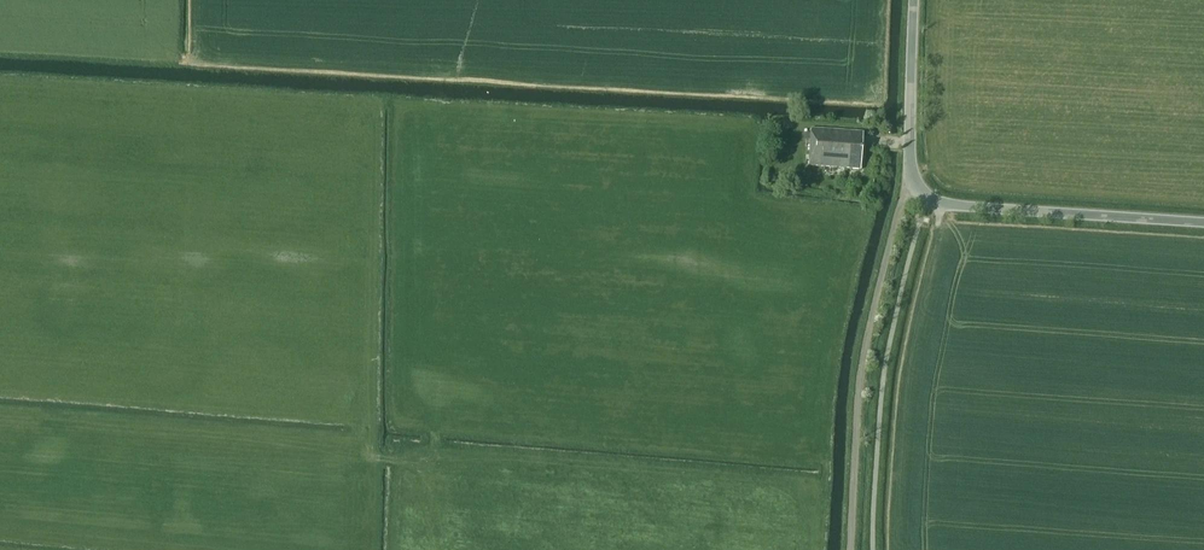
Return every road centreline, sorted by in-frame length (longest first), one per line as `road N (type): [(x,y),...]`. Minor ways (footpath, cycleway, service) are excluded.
road 1 (tertiary): [(1203,221),(946,204),(921,194),(909,157),(914,0)]

